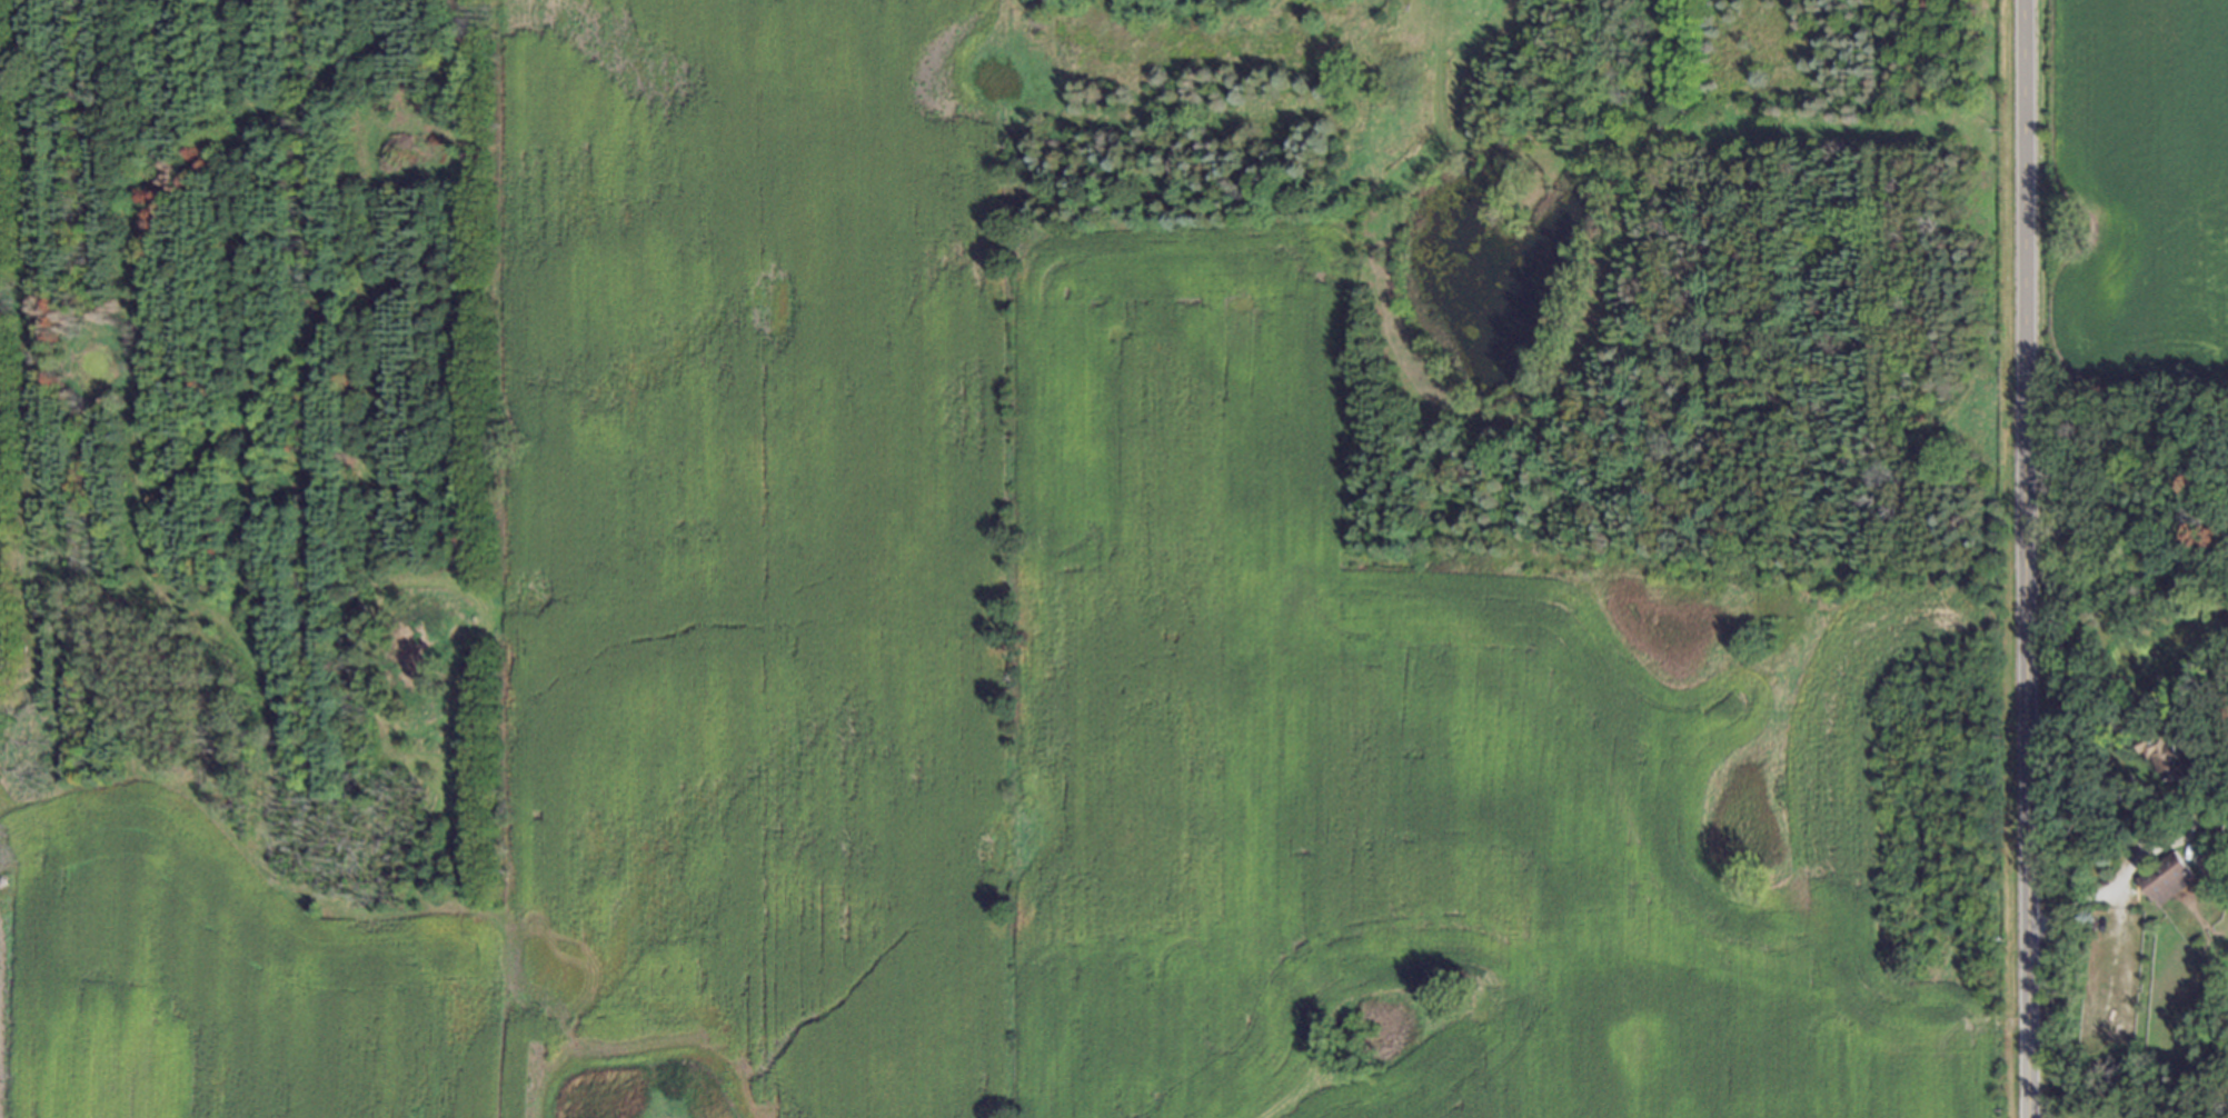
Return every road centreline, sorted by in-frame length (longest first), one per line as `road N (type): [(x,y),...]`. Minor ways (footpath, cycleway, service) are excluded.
road 1 (tertiary): [(2025,0),(2031,1117)]

